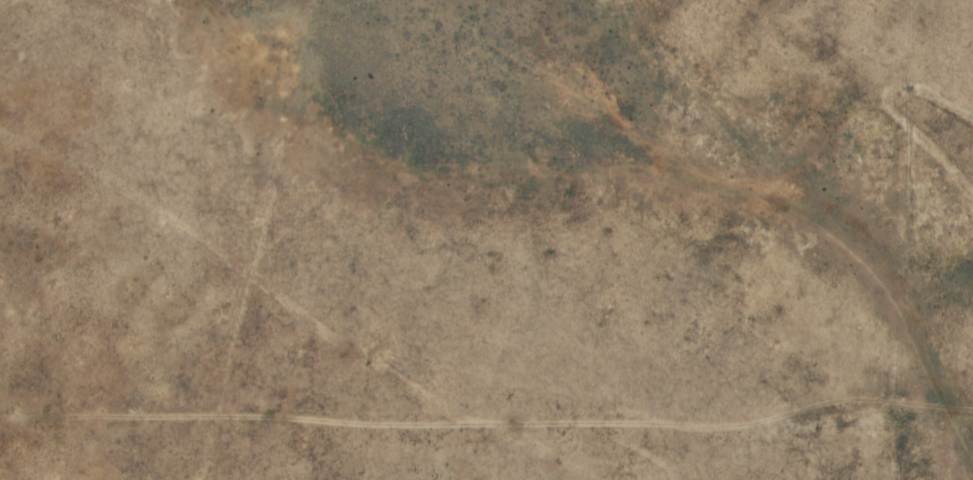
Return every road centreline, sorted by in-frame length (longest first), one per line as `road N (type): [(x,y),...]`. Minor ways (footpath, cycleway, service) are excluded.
road 1 (residential): [(928,479),(923,0)]

